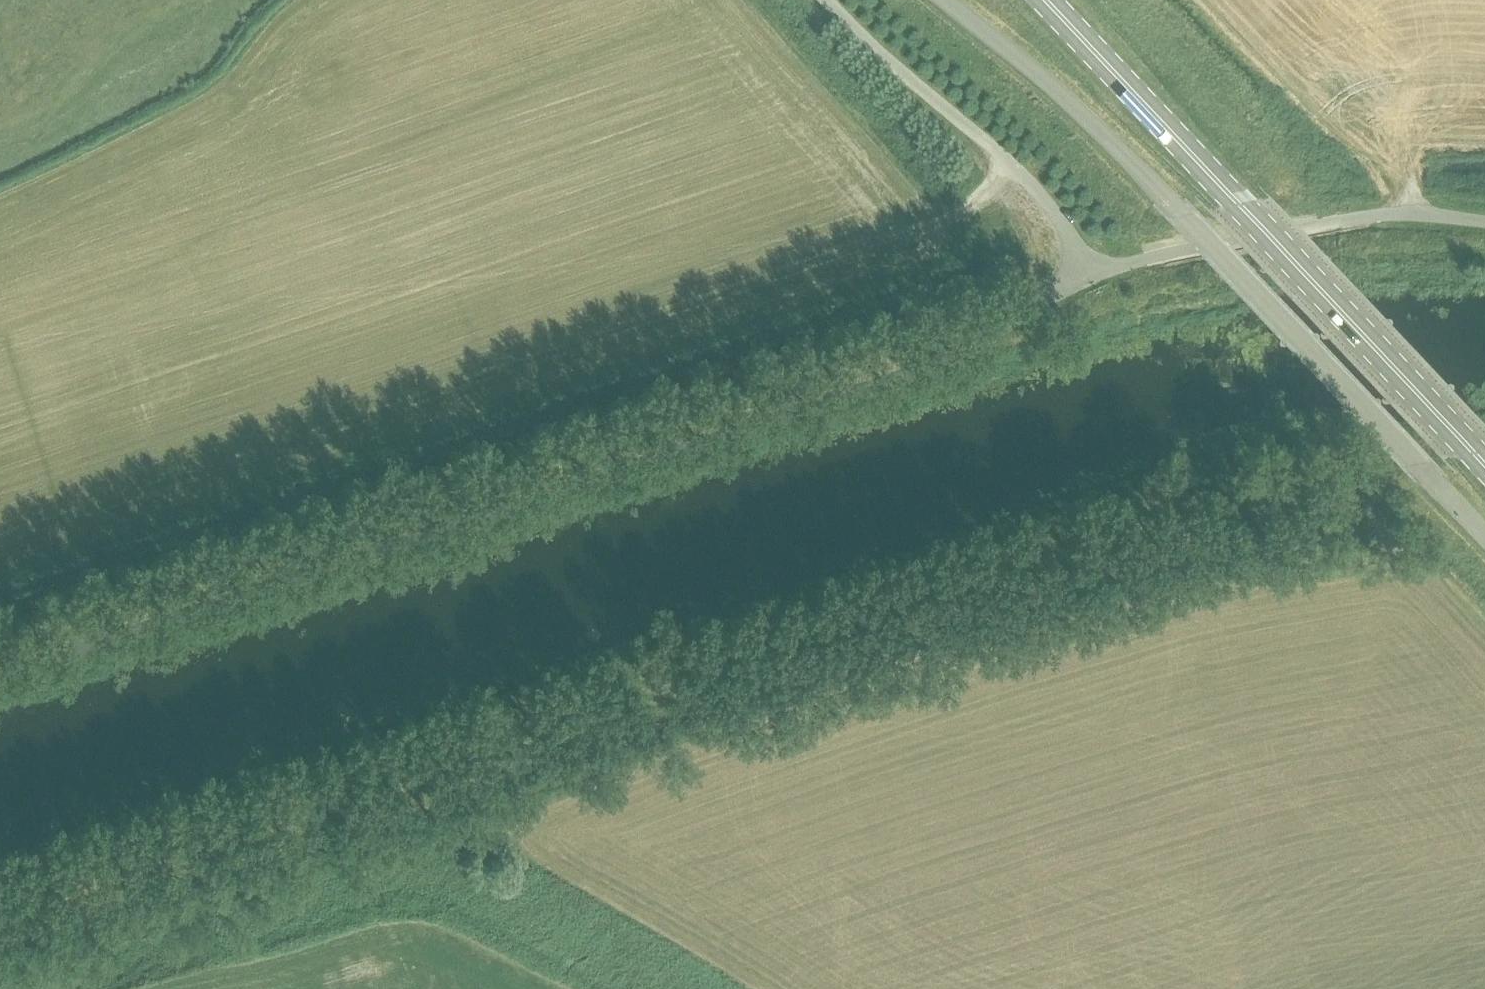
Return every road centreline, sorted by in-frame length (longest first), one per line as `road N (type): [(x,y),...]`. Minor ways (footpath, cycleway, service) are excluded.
road 1 (unclassified): [(1087,278),(939,363),(0,675)]
road 2 (unclassified): [(1484,539),(1182,215),(1033,71),(944,0)]
road 3 (primary): [(1484,466),(1046,0)]
road 4 (unclassified): [(1484,221),(1380,216),(1136,261),(1087,278)]
road 5 (unclassified): [(825,0),(1010,163),(1060,222),(1087,278)]

